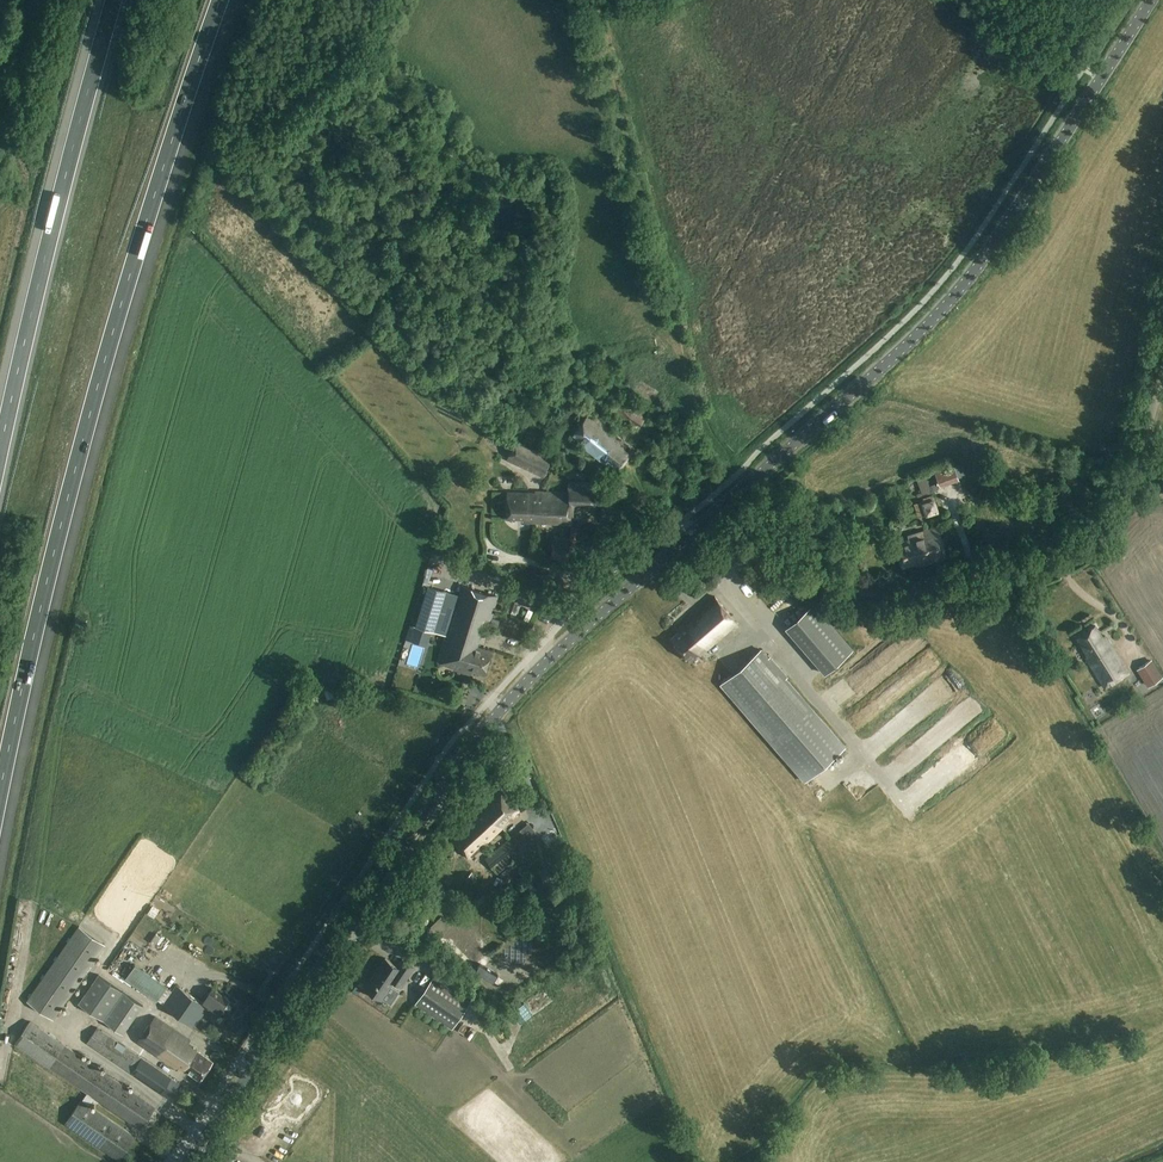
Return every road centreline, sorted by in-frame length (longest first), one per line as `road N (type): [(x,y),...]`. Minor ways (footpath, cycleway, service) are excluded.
road 1 (motorway): [(0,814),(97,402),(224,0)]
road 2 (secondary): [(707,520),(938,316),(987,255),(1151,0)]
road 3 (secondary): [(192,1161),(473,749),(547,661)]
road 4 (unclassified): [(707,520),(775,560),(854,591),(923,592),(1023,571),(1068,553),(1119,505),(1162,380)]
road 5 (motorway): [(114,0),(56,204),(0,452)]
road 6 (track): [(684,350),(592,0)]
road 7 (unclassified): [(691,534),(673,514),(651,508),(608,521),(549,637),(547,661)]
road 8 (secondary): [(547,661),(691,534)]
road 9 (track): [(500,1049),(523,1017),(562,991),(577,992),(583,1007),(523,1044)]
road 10 (track): [(750,484),(706,429),(684,350)]

